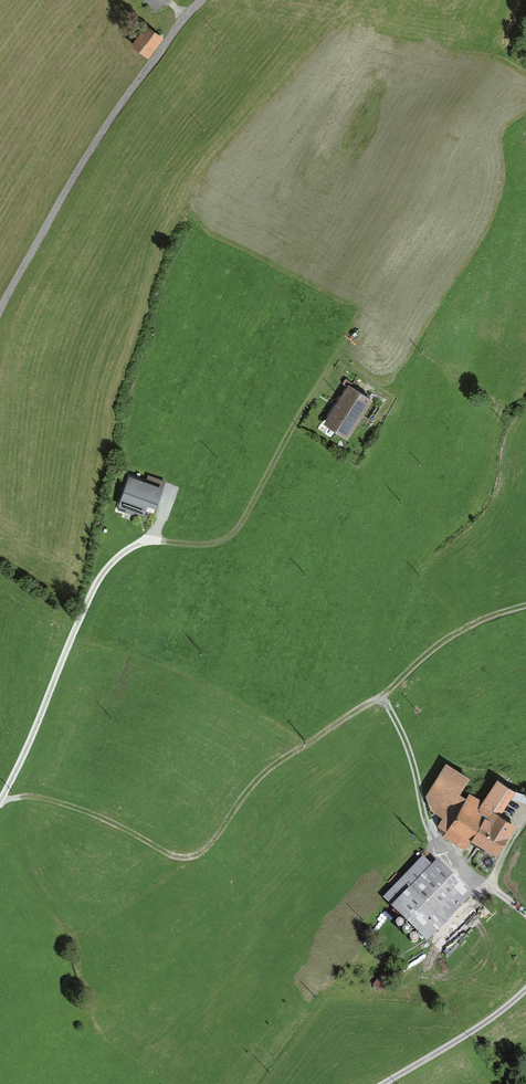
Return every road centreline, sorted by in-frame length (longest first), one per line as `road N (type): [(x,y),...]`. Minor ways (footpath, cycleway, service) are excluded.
road 1 (track): [(438,842),(422,824),(402,735),(379,700),(266,773),(213,841),(185,858),(57,802),(0,801)]
road 2 (track): [(202,0),(92,147),(0,315)]
road 3 (track): [(0,802),(98,583),(158,534),(167,507)]
road 4 (track): [(158,534),(188,544),(231,536),(332,377)]
road 5 (track): [(379,700),(463,628),(525,606)]

